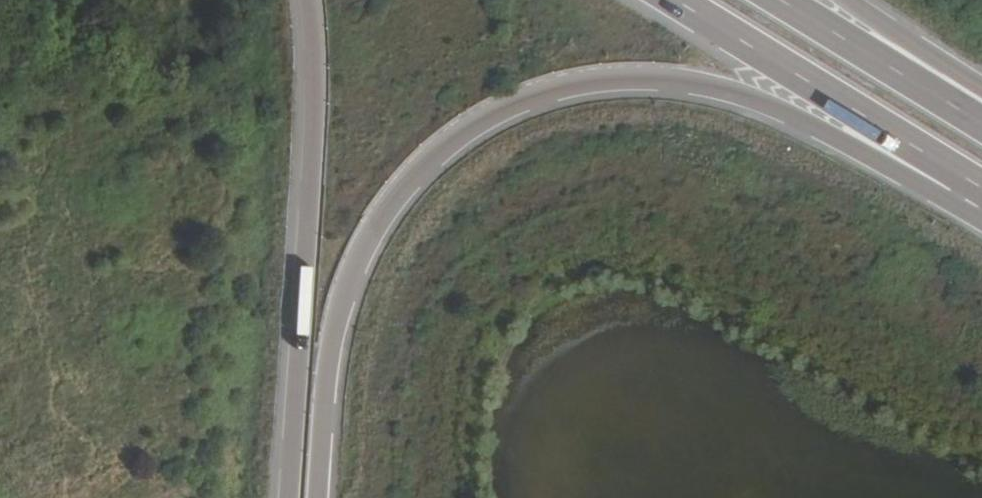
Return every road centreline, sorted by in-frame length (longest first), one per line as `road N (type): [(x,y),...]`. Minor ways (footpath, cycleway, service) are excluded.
road 1 (trunk): [(314,497),(334,301),(364,224),(406,164),(477,110),(551,80),(617,75),(749,95),(885,167),(965,178)]
road 2 (trunk): [(305,0),(309,157),(280,497)]
road 3 (trunk): [(669,0),(965,178)]
road 4 (trunk): [(981,126),(776,0)]
road 5 (trunk): [(981,87),(850,0)]

